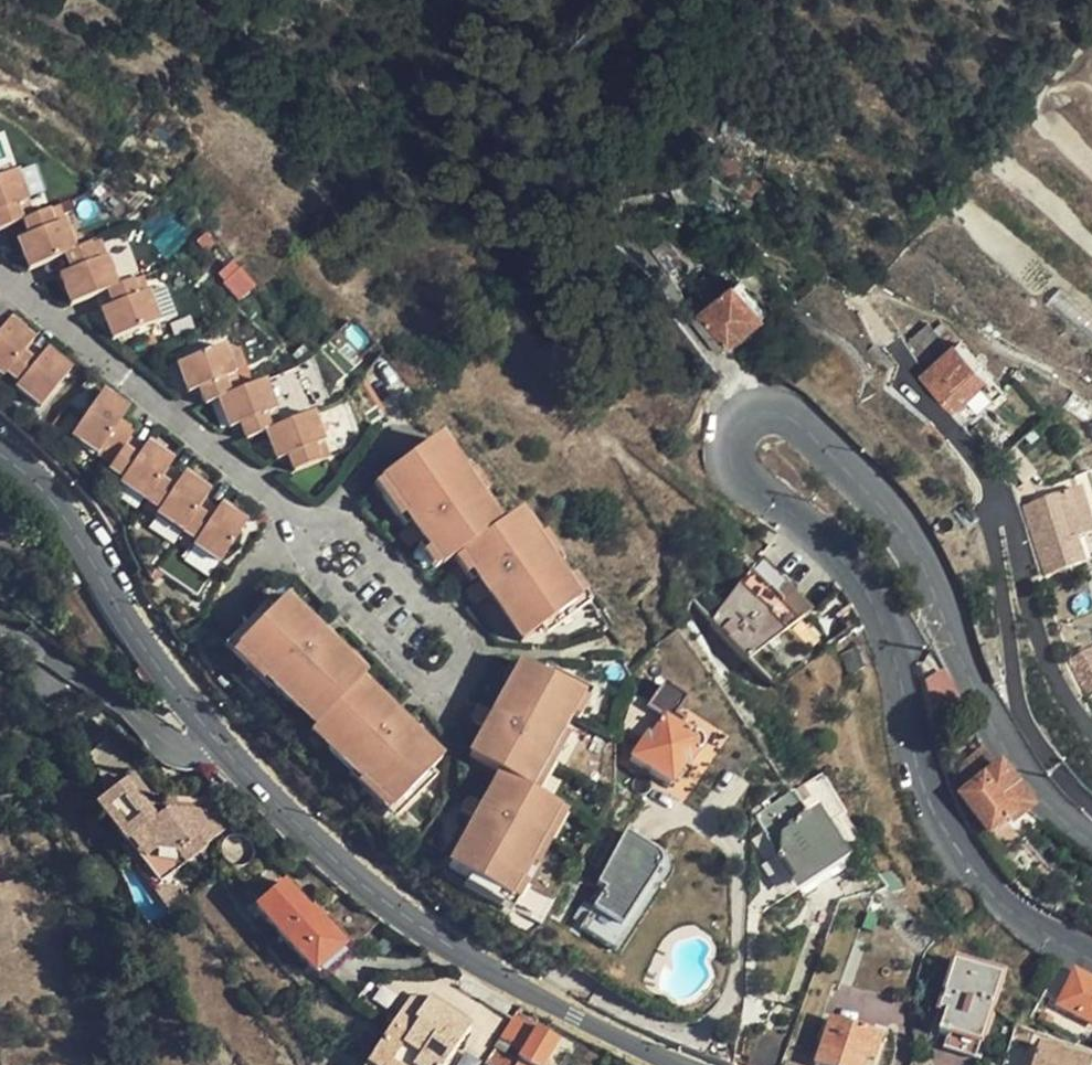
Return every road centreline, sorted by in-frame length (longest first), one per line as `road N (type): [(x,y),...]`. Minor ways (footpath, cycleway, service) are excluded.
road 1 (tertiary): [(1091,959),(998,897),(942,825),(923,776),(897,650),(865,587),(819,530),(738,468),(732,430),(740,417),(786,416),(809,431),(896,519),(1022,769),(1091,838)]
road 2 (tertiary): [(213,740),(293,822),(401,914),(469,961),(676,1064)]
road 3 (tertiary): [(0,454),(50,497),(158,673),(213,740)]
road 4 (residential): [(213,740),(176,754),(127,709),(0,631)]

